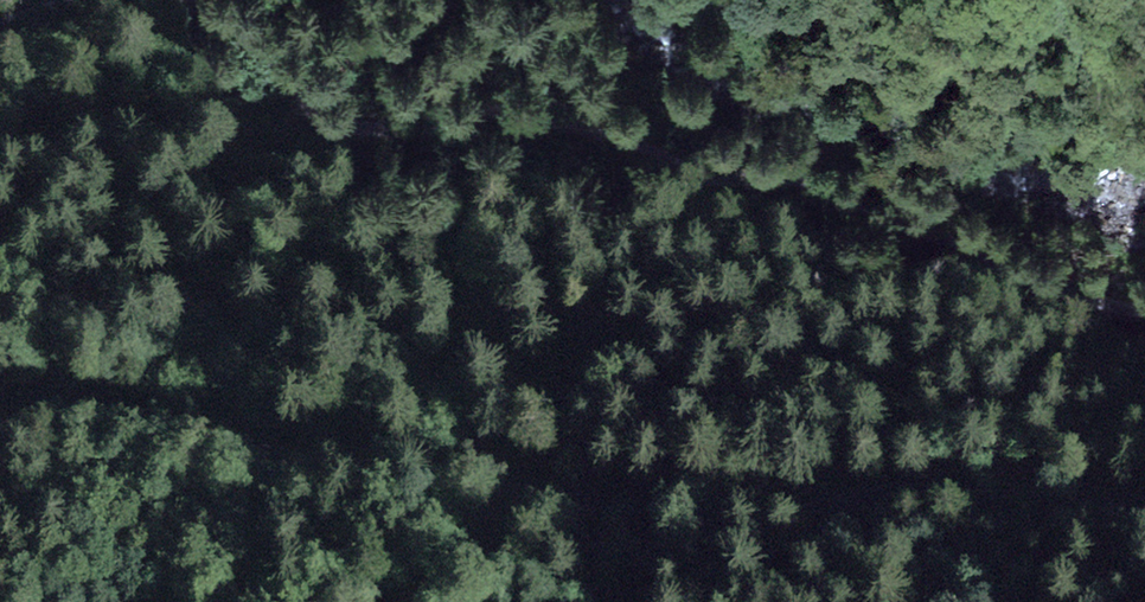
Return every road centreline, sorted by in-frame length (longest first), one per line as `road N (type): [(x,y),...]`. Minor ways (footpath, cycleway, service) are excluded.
road 1 (unclassified): [(1144,511),(938,489),(807,510),(674,509),(561,496),(374,456),(205,439),(60,399),(0,398)]
road 2 (track): [(1144,311),(1081,305),(1015,265),(917,234),(802,180),(681,162),(496,110),(400,131),(354,131),(324,116),(289,76),(190,0)]

